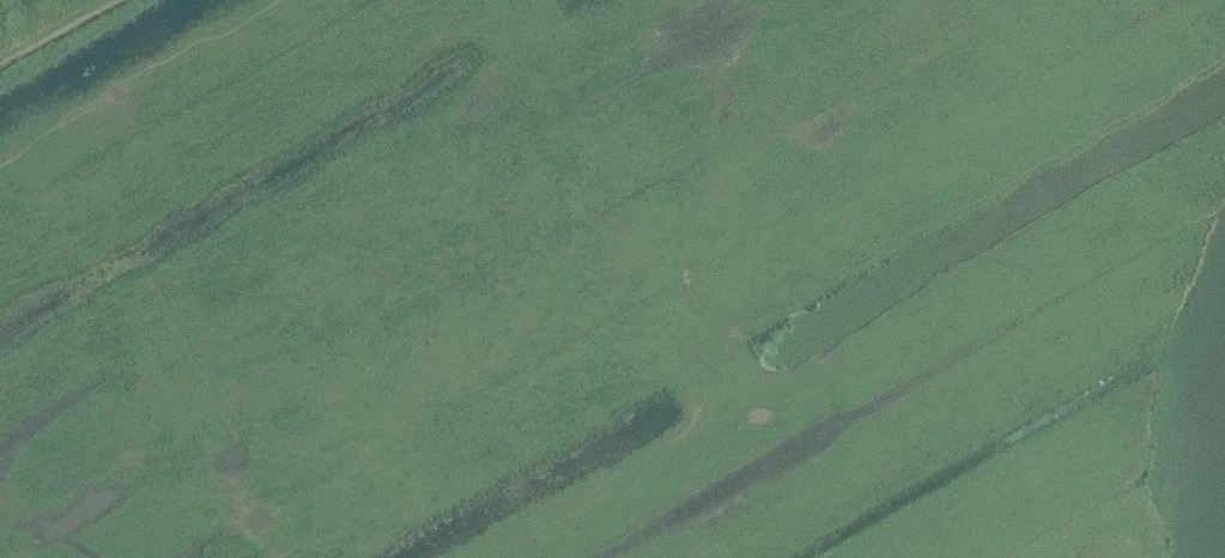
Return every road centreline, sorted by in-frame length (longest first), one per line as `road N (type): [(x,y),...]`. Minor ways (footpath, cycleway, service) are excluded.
road 1 (track): [(0,73),(130,0)]

